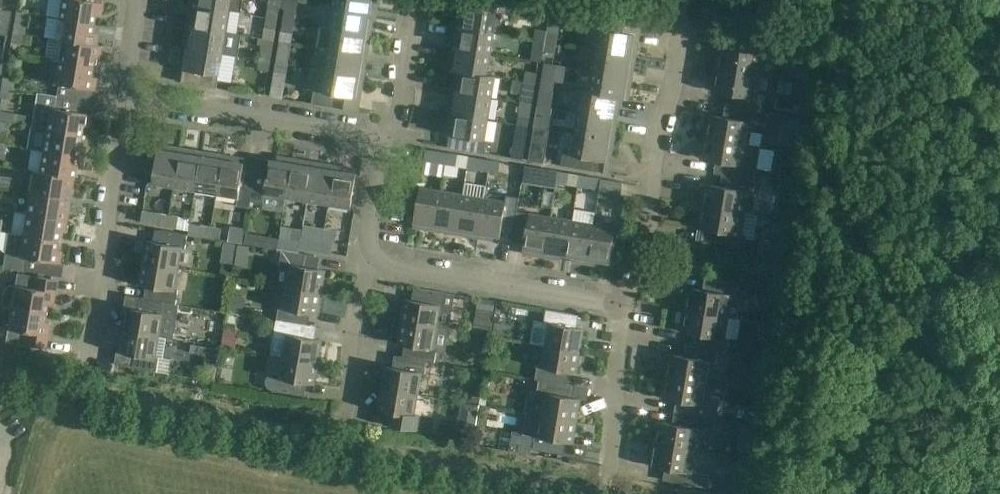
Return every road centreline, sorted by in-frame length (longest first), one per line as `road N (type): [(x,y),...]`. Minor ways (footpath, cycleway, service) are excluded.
road 1 (unclassified): [(592,493),(0,377)]
road 2 (residential): [(621,304),(647,231),(653,152),(682,25)]
road 3 (residential): [(84,356),(105,297),(112,166),(138,95)]
road 4 (residential): [(621,304),(393,267),(372,257)]
road 5 (residential): [(376,149),(357,133),(138,95)]
road 6 (residential): [(344,420),(349,319),(372,257)]
road 7 (residential): [(607,470),(621,304)]
road 8 (residential): [(376,149),(394,120),(424,0)]

